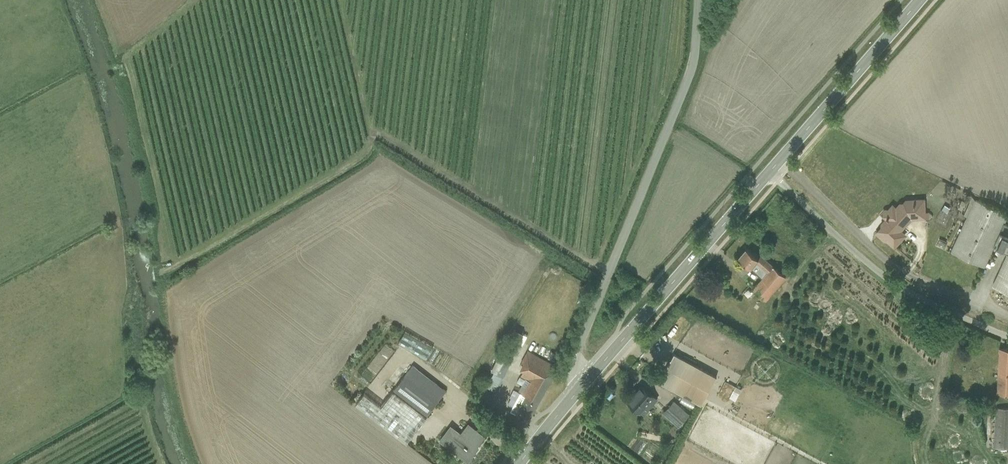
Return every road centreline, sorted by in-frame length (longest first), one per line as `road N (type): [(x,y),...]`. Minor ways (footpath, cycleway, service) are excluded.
road 1 (unclassified): [(580,385),(578,351),(689,76),(700,0)]
road 2 (residential): [(768,170),(898,286),(1007,334)]
road 3 (primary): [(768,170),(580,385)]
road 4 (primary): [(918,0),(768,170)]

